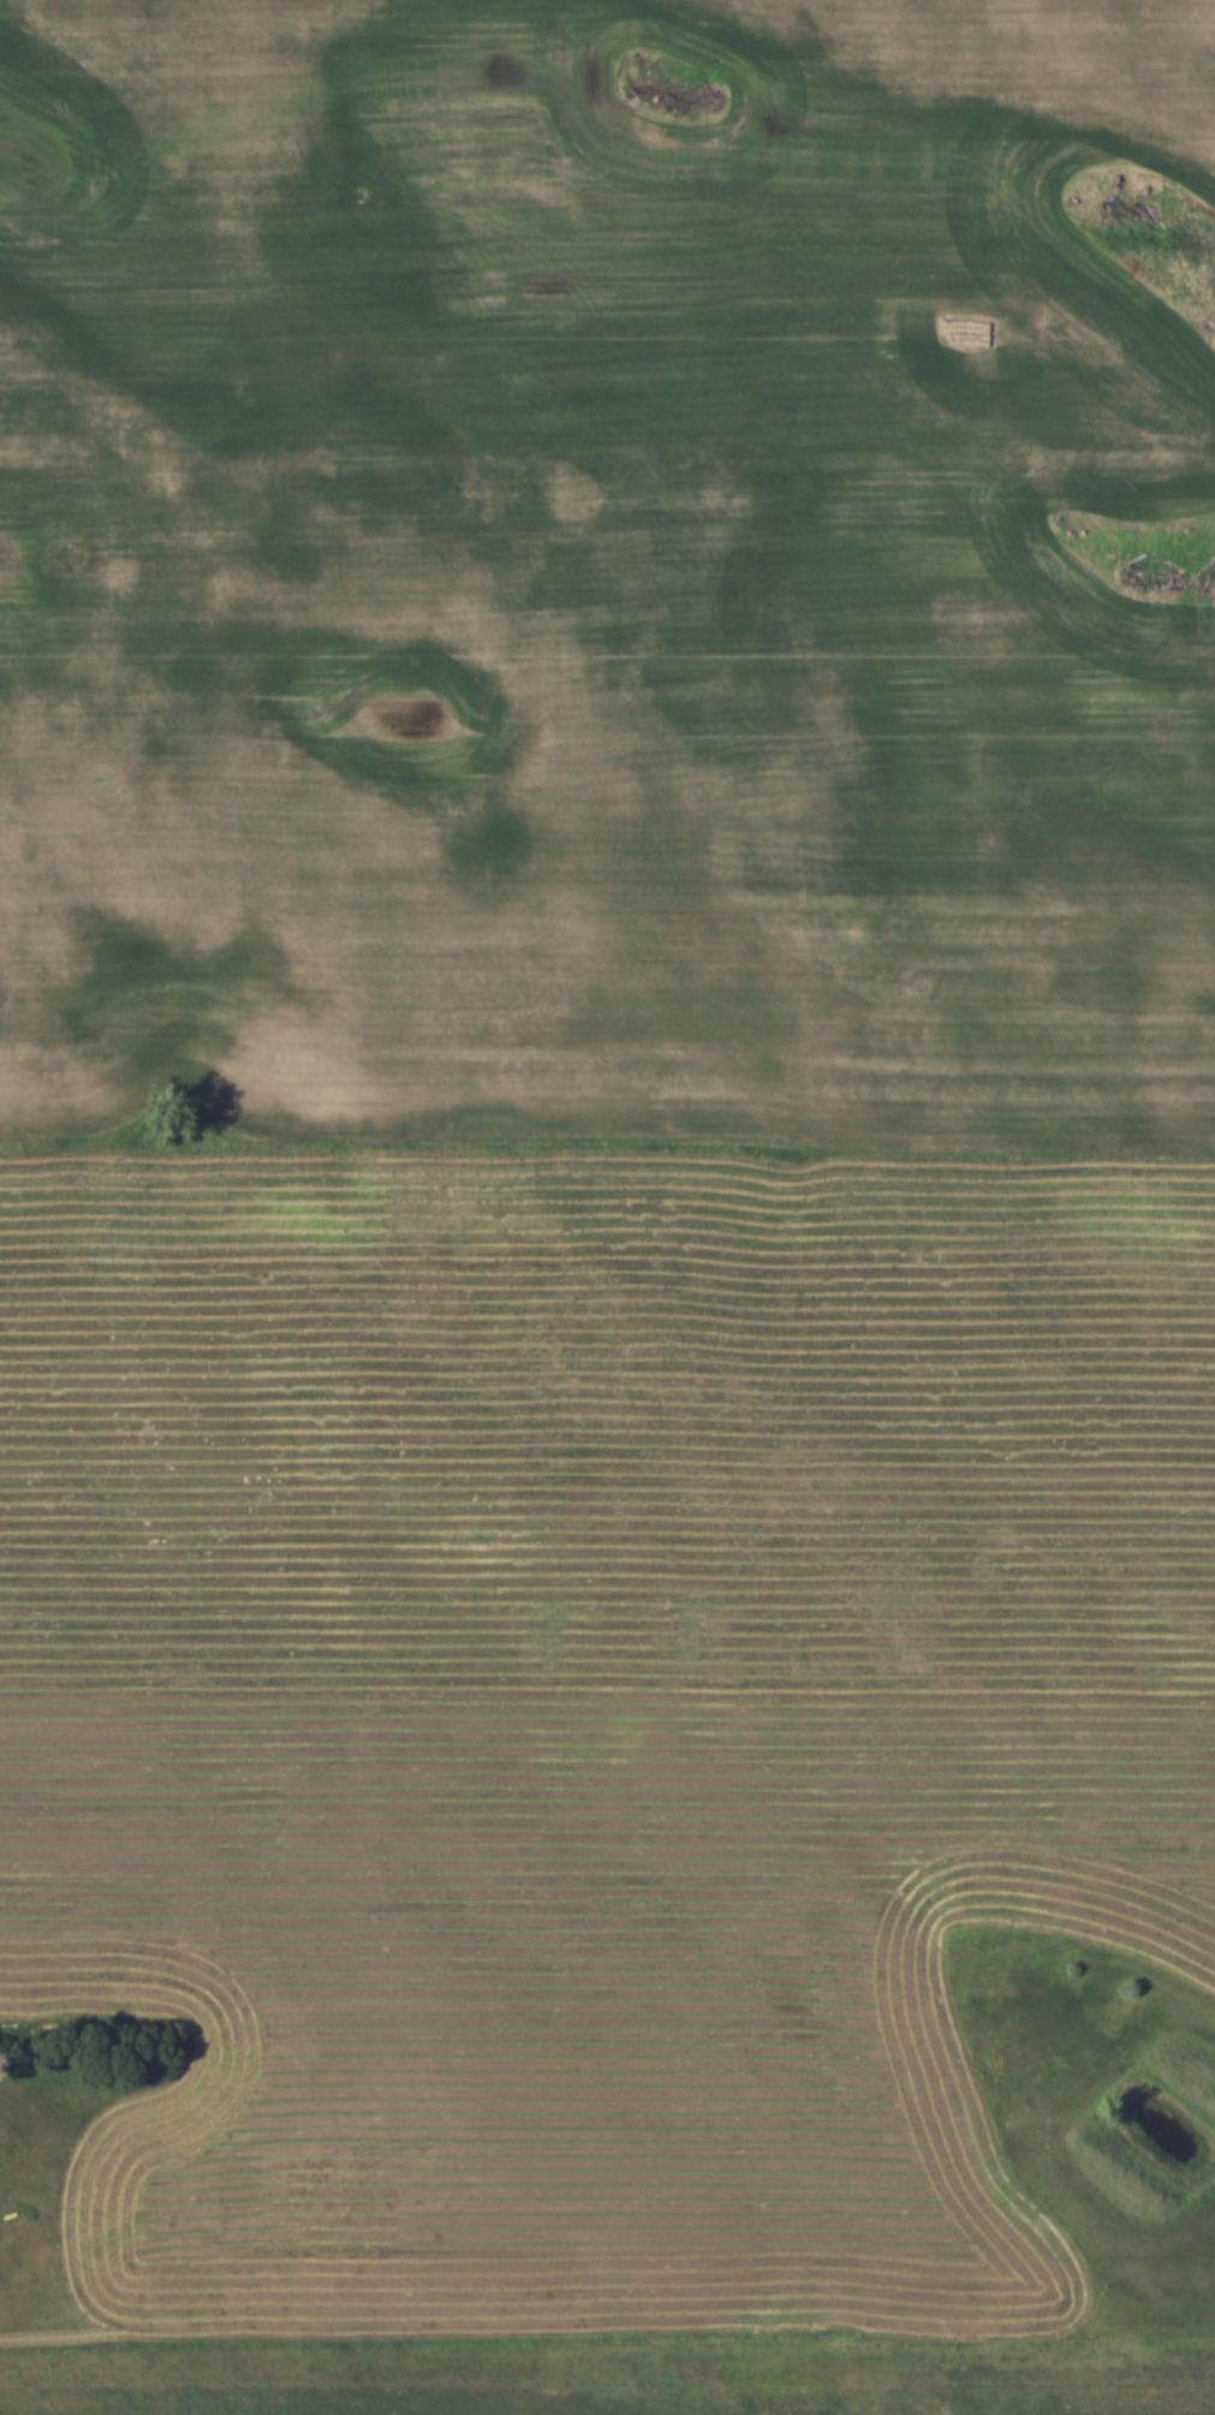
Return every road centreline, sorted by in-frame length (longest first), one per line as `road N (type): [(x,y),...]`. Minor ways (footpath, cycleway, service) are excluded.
road 1 (track): [(0,2344),(1214,2333)]

